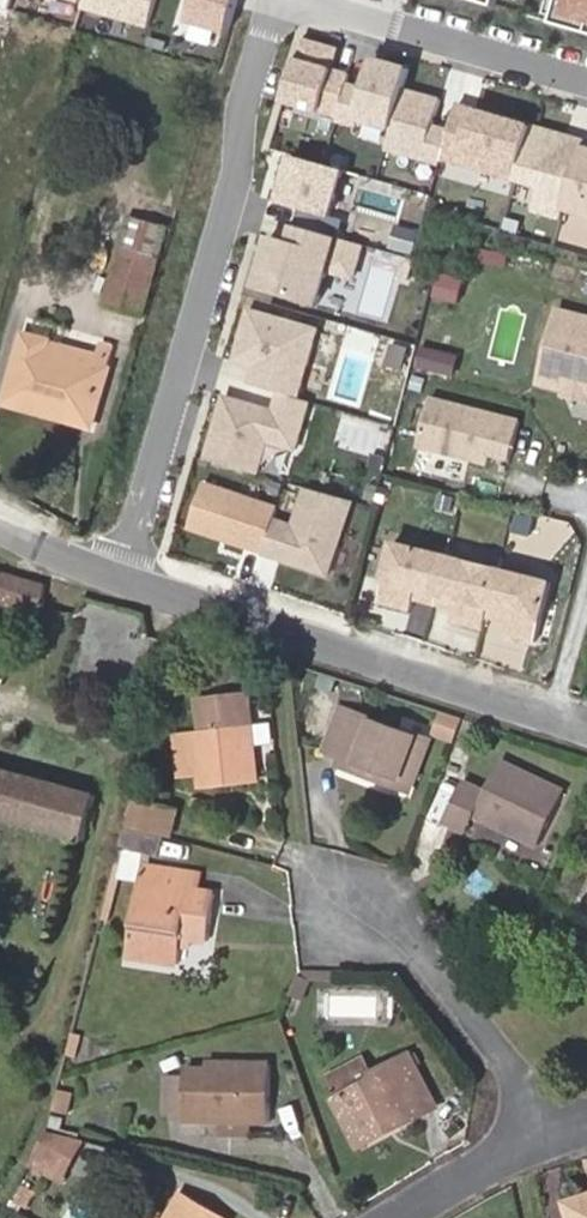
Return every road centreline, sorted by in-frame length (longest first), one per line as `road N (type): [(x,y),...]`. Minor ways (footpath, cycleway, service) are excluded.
road 1 (residential): [(123,582),(276,0)]
road 2 (tertiary): [(586,735),(123,582)]
road 3 (residential): [(548,1133),(415,933),(309,900)]
road 4 (residential): [(276,0),(586,86)]
road 5 (residential): [(392,1217),(548,1133)]
road 6 (tertiary): [(123,582),(0,526)]

